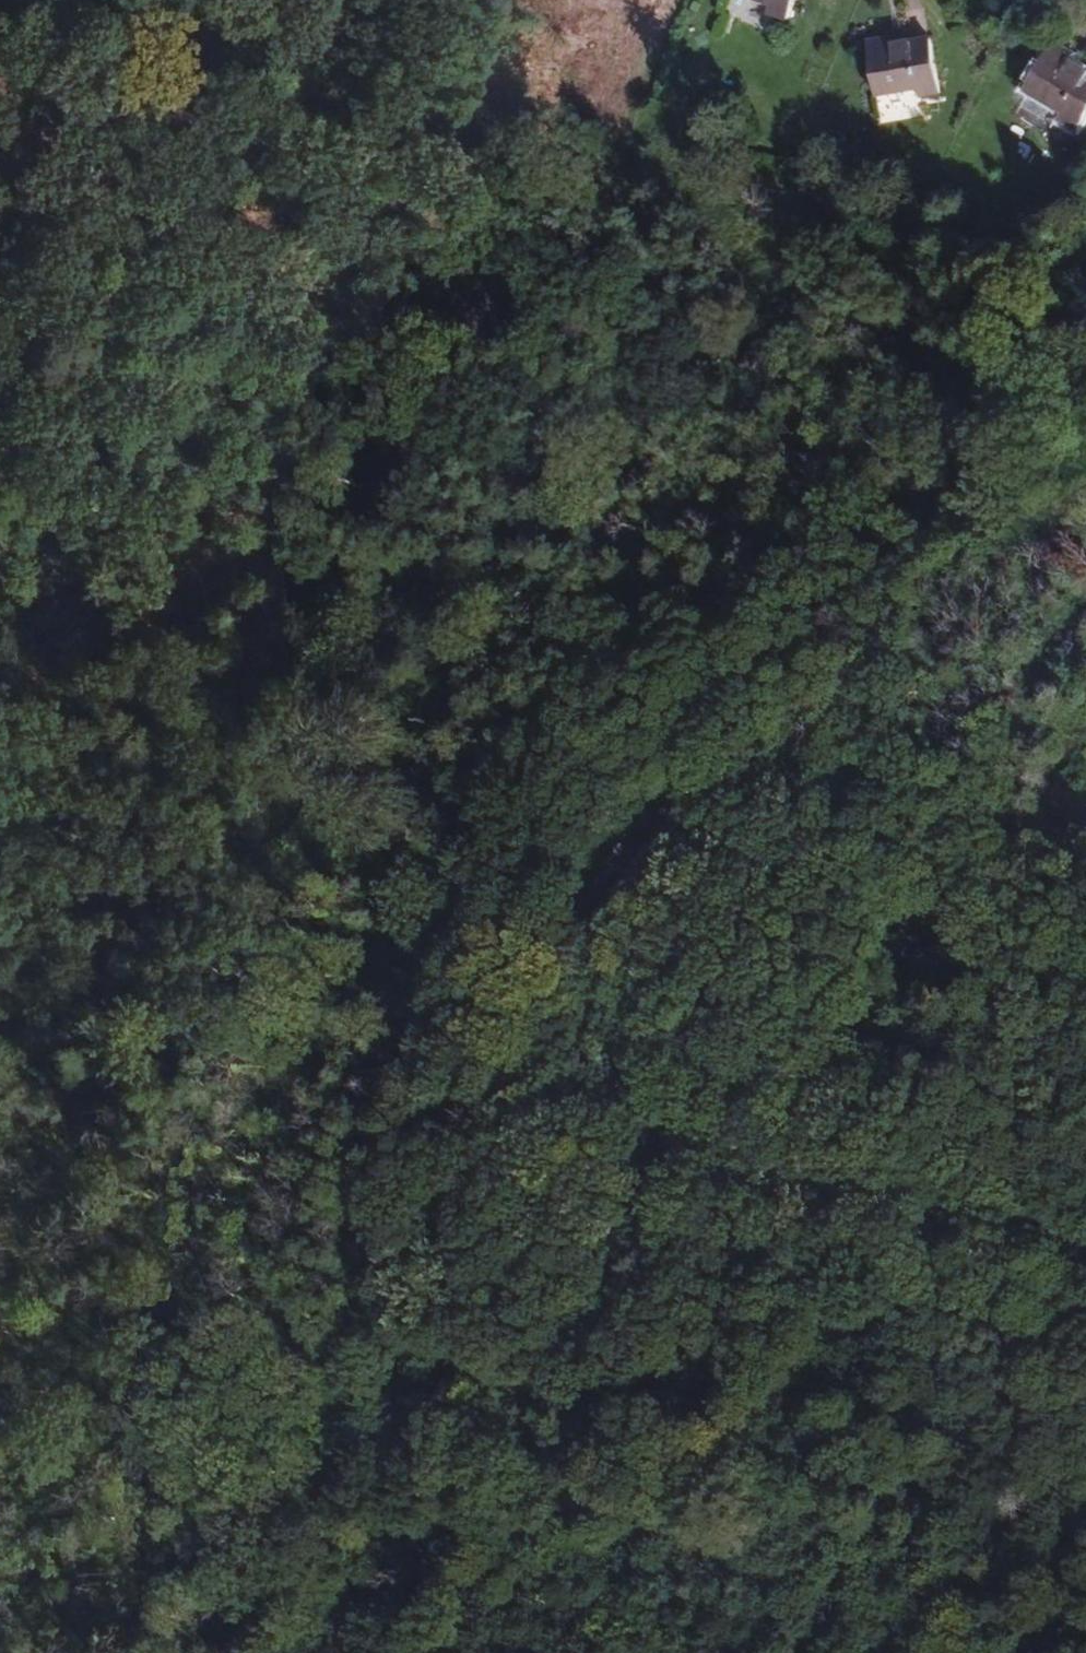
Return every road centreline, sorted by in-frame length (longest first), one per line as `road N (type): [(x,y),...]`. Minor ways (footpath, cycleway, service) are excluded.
road 1 (tertiary): [(1085,851),(853,786),(740,787),(664,822),(603,908),(591,956),(600,1047),(656,1138),(692,1164),(732,1189),(992,1228),(1085,1262)]
road 2 (track): [(0,577),(65,594),(159,597),(308,539),(557,210),(622,151),(679,0)]

